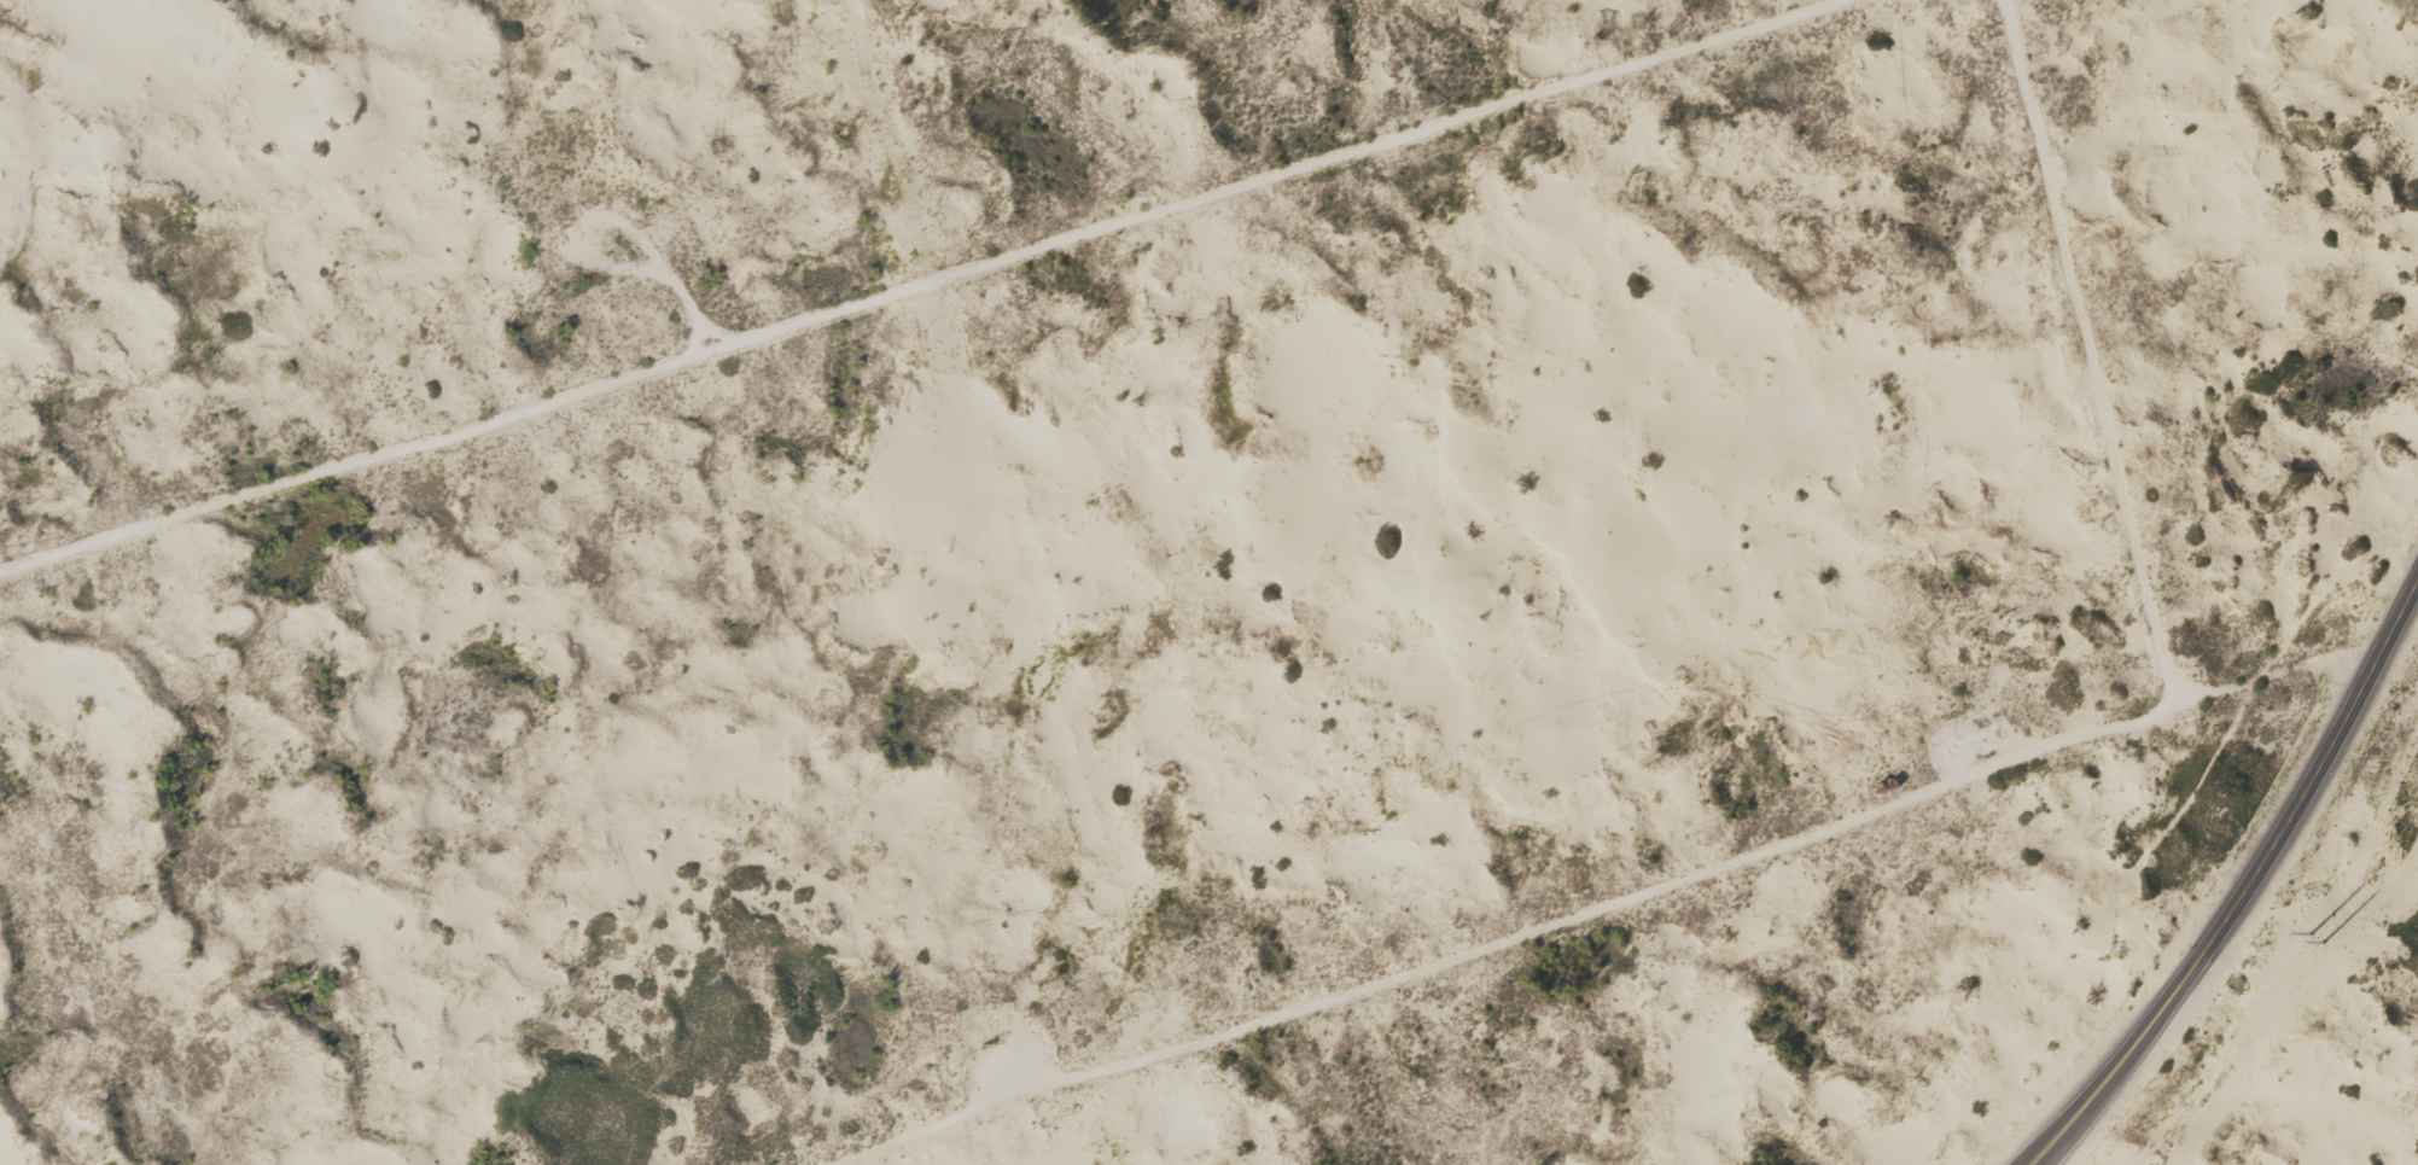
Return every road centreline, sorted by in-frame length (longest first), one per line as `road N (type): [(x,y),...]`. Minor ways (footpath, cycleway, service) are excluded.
road 1 (primary): [(2045,1164),(2225,931),(2417,581)]

